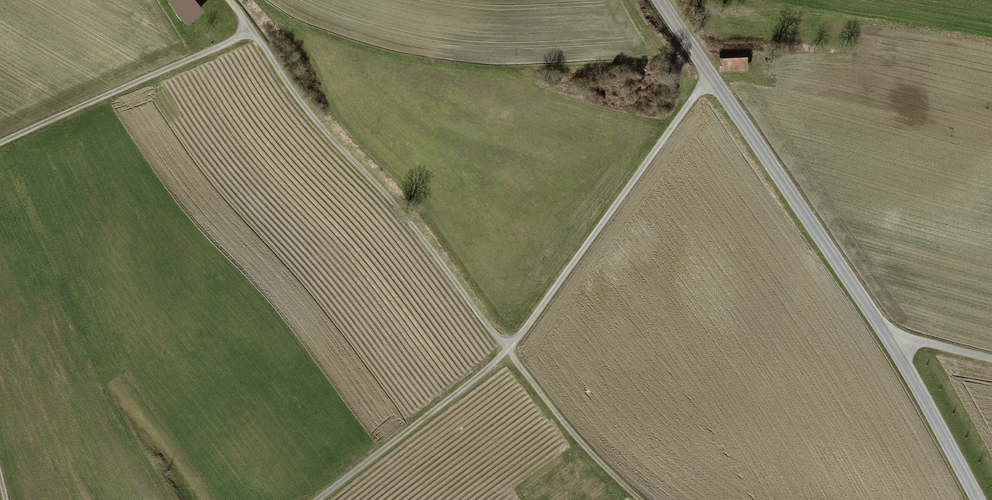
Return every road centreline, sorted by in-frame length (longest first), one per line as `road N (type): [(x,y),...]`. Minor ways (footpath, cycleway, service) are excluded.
road 1 (unclassified): [(980,499),(889,336),(665,0)]
road 2 (track): [(509,353),(398,209),(297,102),(227,0)]
road 3 (track): [(509,353),(715,73)]
road 4 (track): [(252,33),(0,143)]
road 5 (track): [(318,499),(509,353)]
road 6 (track): [(642,499),(509,353)]

